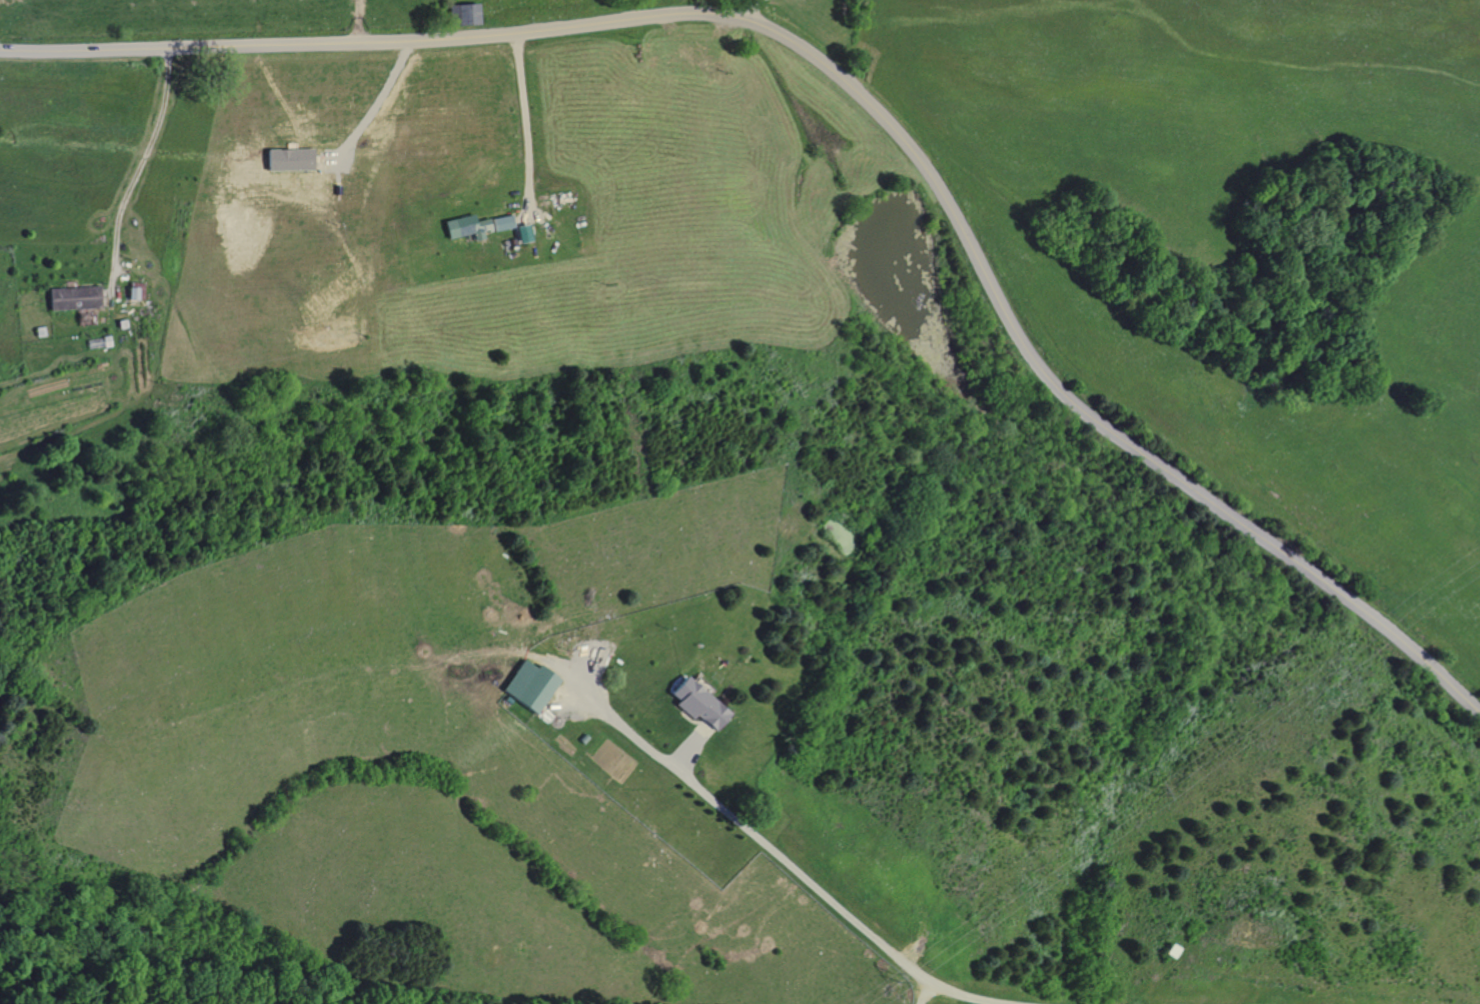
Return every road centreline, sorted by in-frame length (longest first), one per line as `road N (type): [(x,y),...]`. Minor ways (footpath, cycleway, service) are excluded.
road 1 (secondary): [(1479,713),(1369,616),(1067,398),(1029,354),(905,144),(828,69),(772,32),(728,17),(679,15),(438,41),(0,50)]

